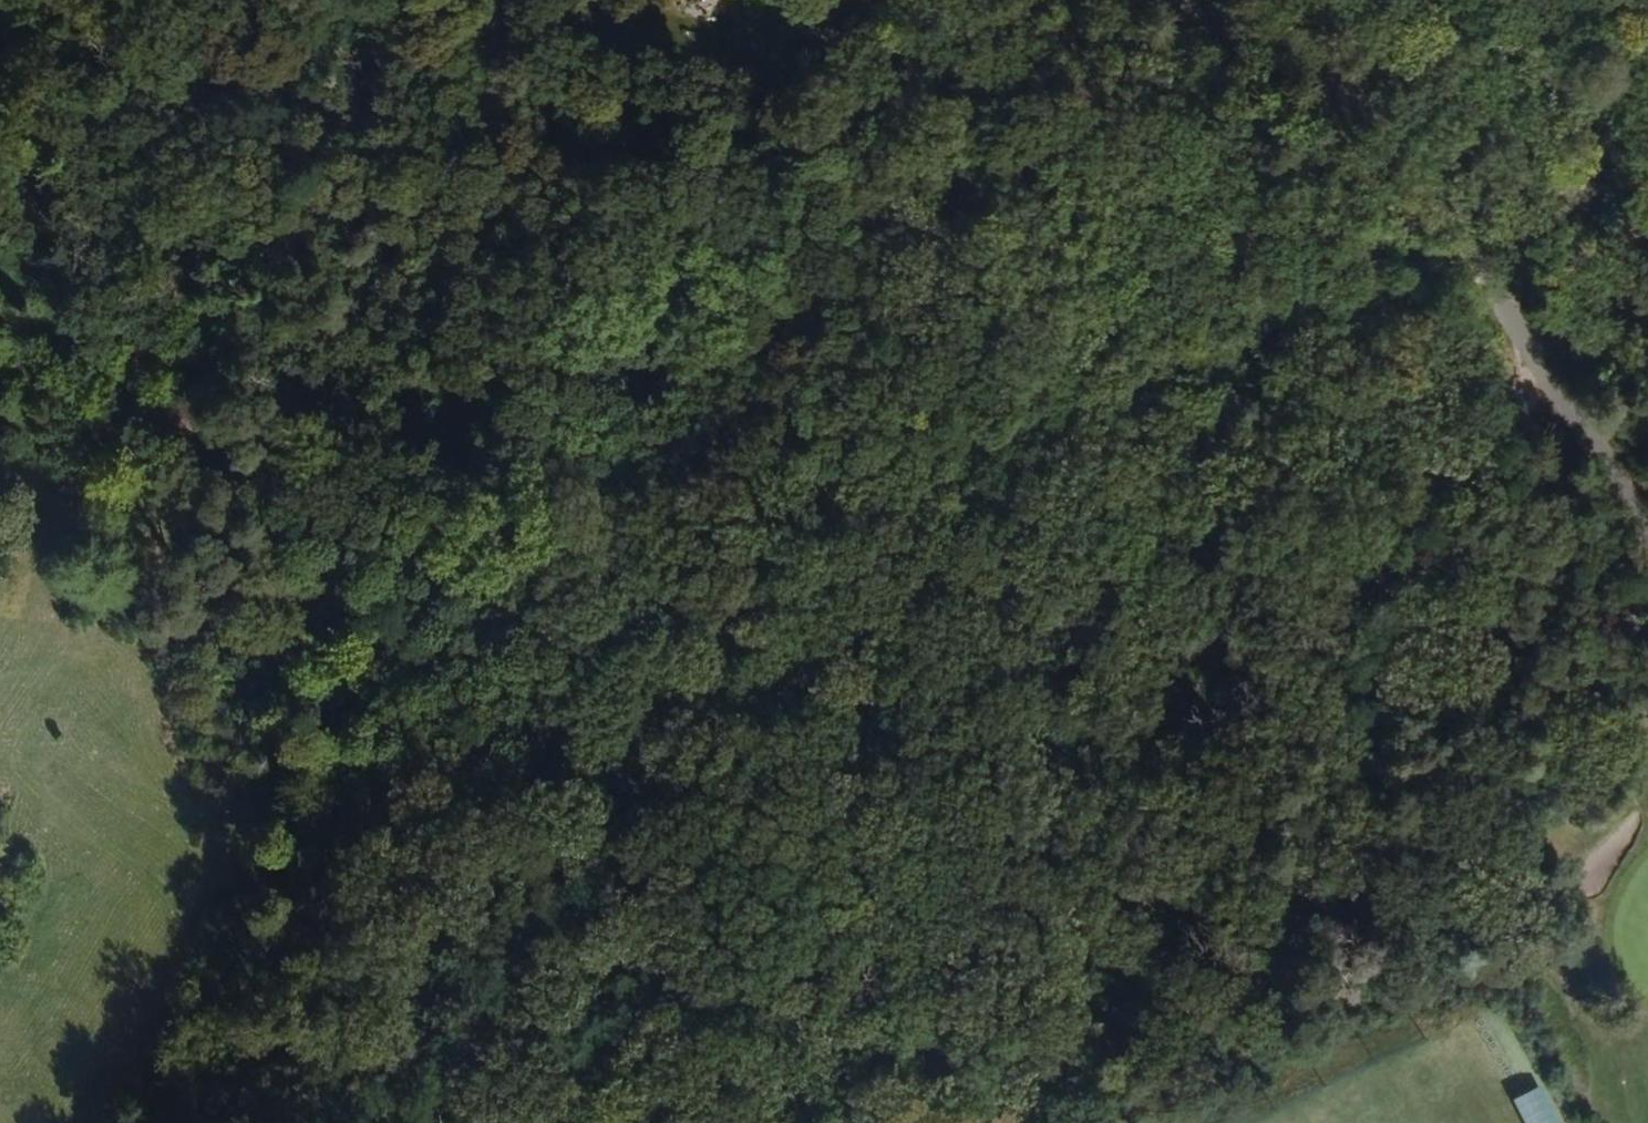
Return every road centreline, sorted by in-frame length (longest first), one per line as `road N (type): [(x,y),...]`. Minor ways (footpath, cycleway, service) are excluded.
road 1 (track): [(302,1122),(340,934),(240,750),(351,625),(733,125),(840,0)]
road 2 (track): [(1647,234),(1525,352),(1354,592),(914,1122)]

